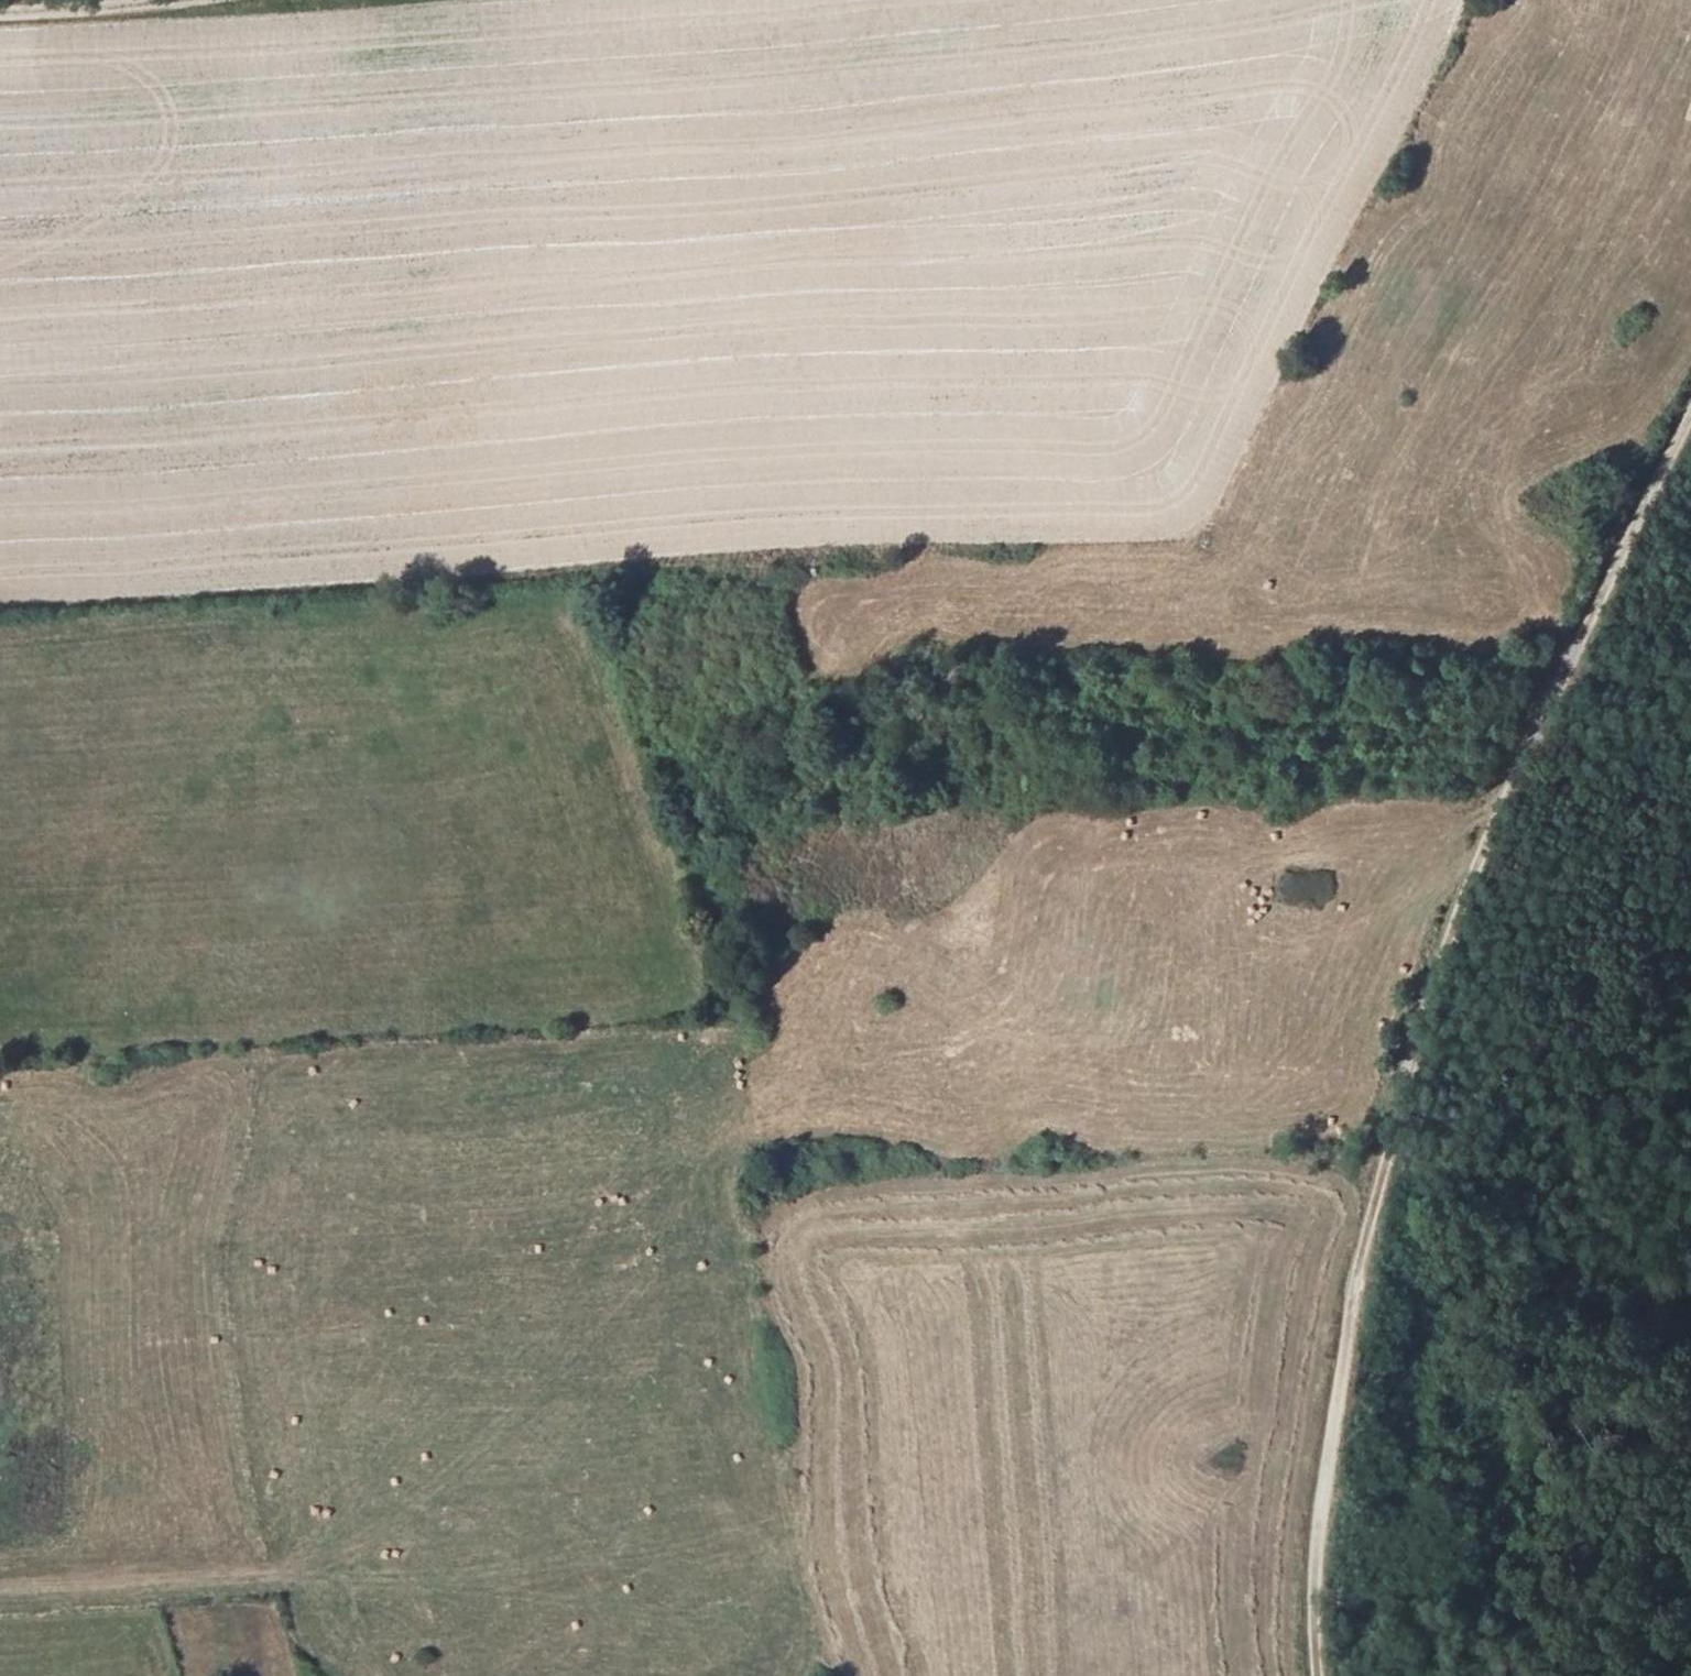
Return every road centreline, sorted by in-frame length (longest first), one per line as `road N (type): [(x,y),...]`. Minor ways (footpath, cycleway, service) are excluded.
road 1 (track): [(1690,420),(1474,875),(1430,1005),(1357,1283),(1314,1599),(1322,1675)]
road 2 (track): [(180,0),(0,13)]

